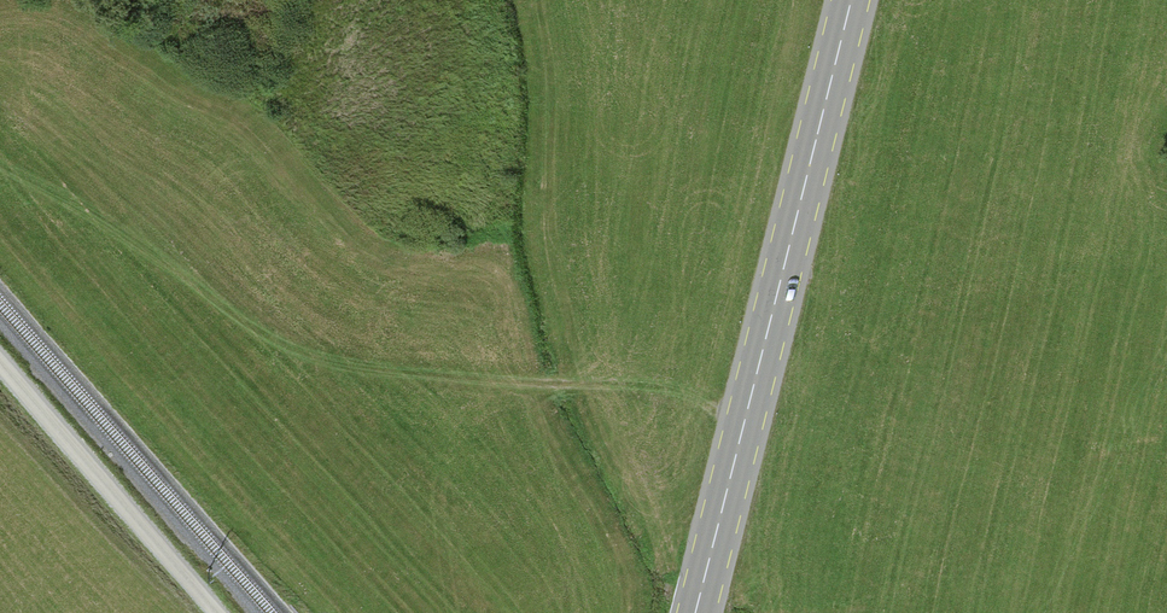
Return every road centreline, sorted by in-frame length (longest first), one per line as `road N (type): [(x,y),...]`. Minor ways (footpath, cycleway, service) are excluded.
road 1 (track): [(746,416),(676,399),(369,371),(282,342),(0,160)]
road 2 (secondary): [(694,612),(851,0)]
road 3 (track): [(218,612),(0,358)]

